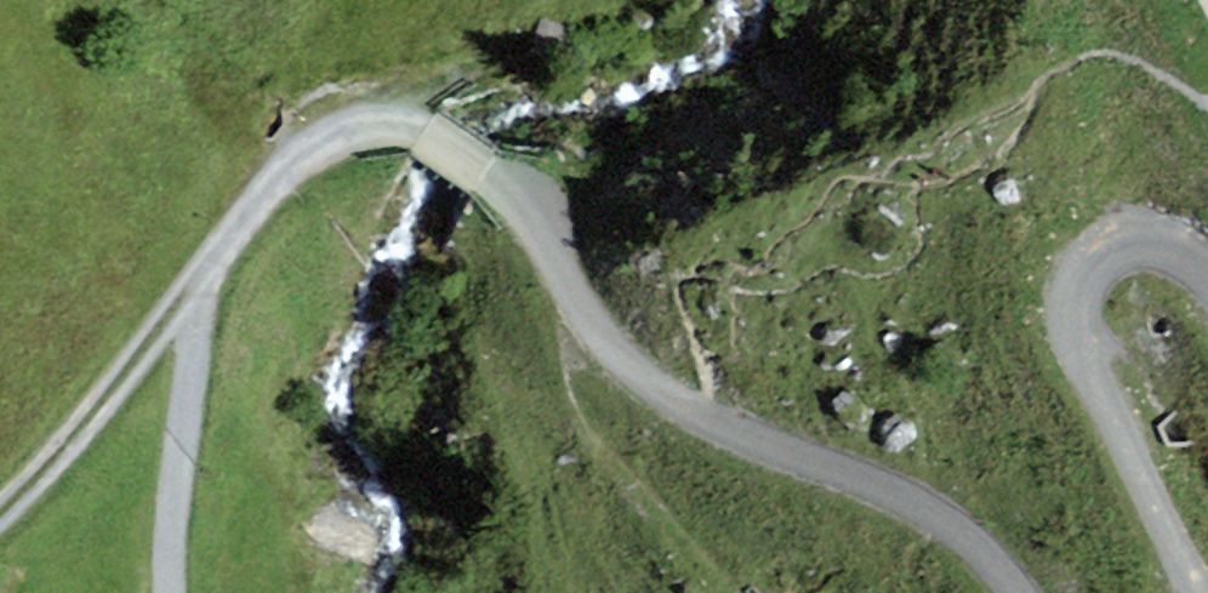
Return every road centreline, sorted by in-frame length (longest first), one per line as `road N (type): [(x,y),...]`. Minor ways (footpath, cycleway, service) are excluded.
road 1 (unclassified): [(277,199),(300,149),(363,105),(438,115),(506,171),(592,280),(627,343),(684,391),(859,455),(987,527),(1031,592)]
road 2 (unclassified): [(1207,582),(1086,328),(1090,267),(1127,239),(1158,238),(1207,271)]
road 3 (track): [(749,592),(614,405),(592,280)]
road 4 (track): [(0,519),(65,469),(213,277)]
road 5 (track): [(181,592),(184,484),(213,277)]

